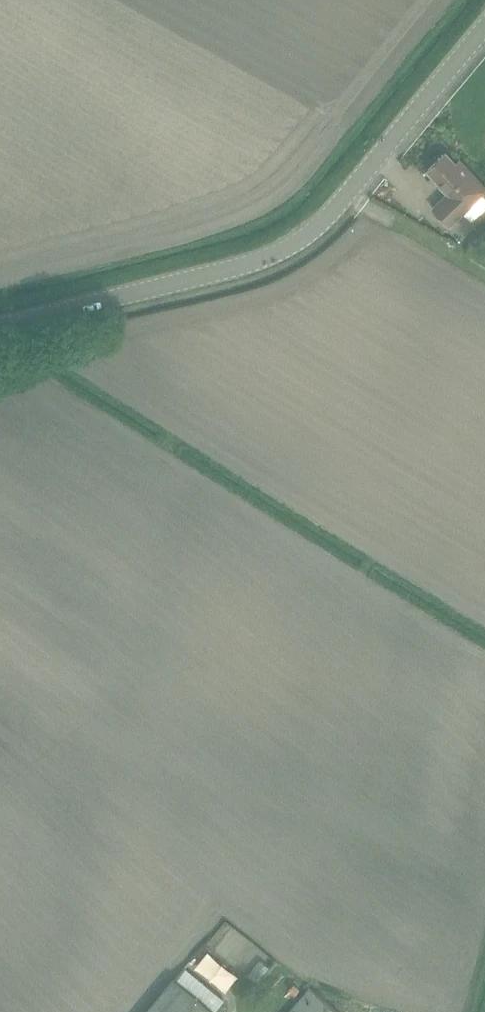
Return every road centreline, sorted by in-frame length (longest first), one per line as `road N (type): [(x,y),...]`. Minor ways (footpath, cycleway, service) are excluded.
road 1 (tertiary): [(0,323),(274,255),(341,212),(484,36)]

